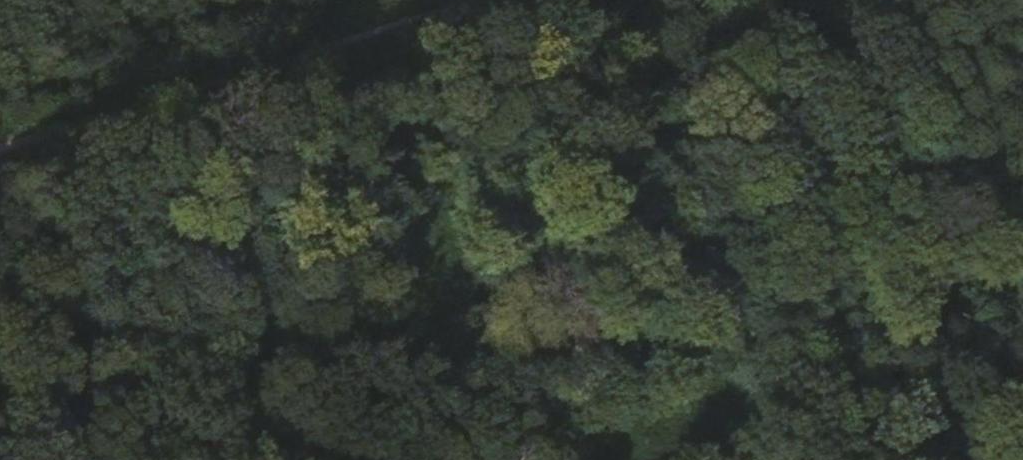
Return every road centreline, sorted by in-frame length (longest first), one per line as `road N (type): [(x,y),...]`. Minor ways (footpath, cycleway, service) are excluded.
road 1 (track): [(0,147),(478,0)]

